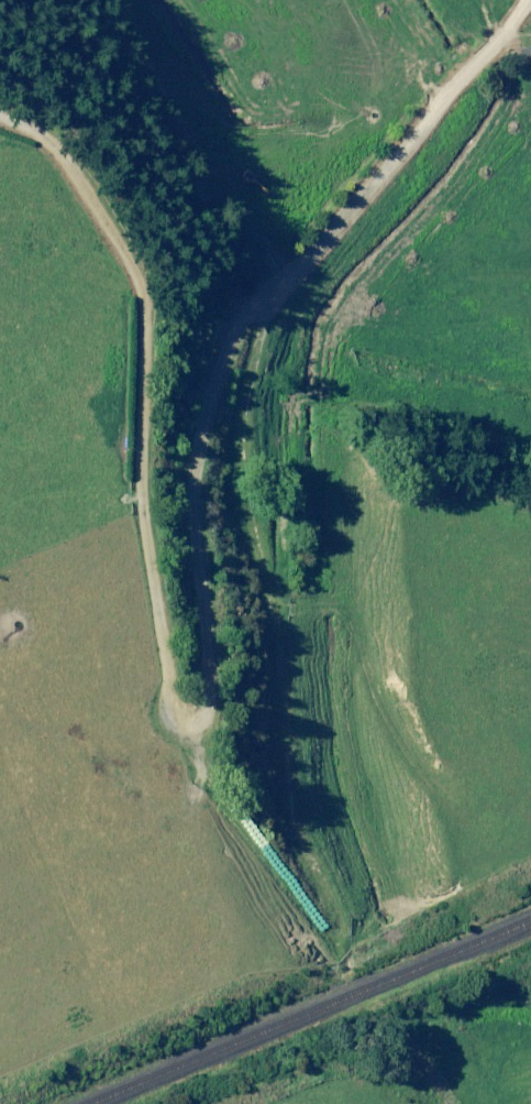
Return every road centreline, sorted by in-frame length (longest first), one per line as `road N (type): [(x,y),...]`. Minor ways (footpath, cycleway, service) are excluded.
road 1 (track): [(525,0),(280,293),(250,394),(254,510),(275,605),(293,809),(338,908),(345,947)]
road 2 (track): [(345,947),(197,769),(157,602),(144,496),(143,283),(68,159),(29,118),(0,109)]
road 3 (track): [(345,947),(451,1103)]

